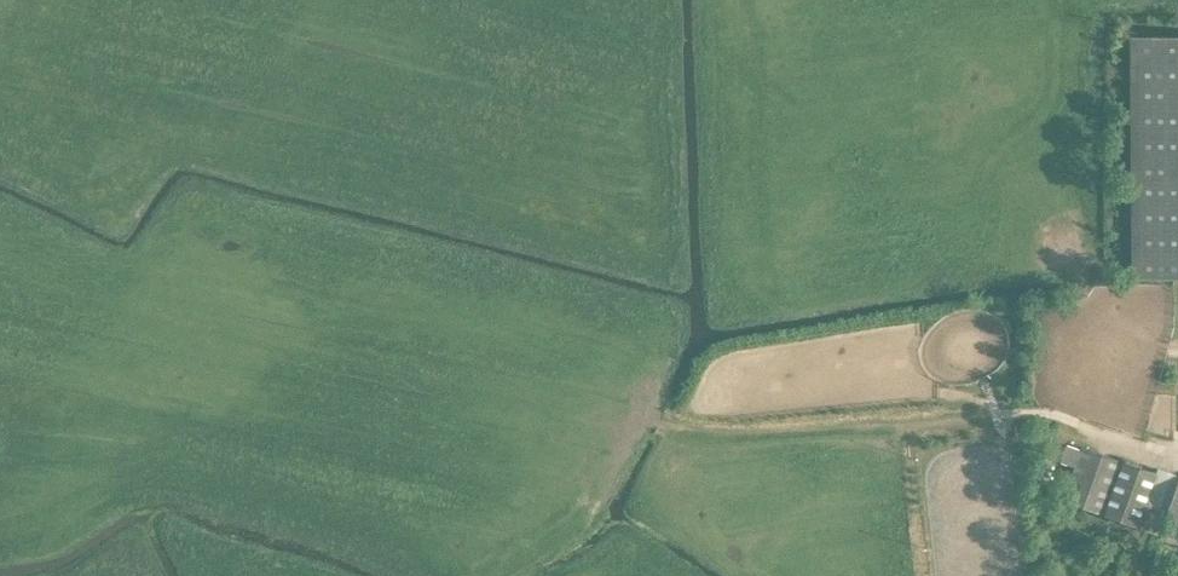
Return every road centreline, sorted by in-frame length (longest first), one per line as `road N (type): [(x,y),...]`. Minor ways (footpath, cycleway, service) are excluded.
road 1 (track): [(644,420),(730,434),(1043,411),(1138,451),(1177,451)]

